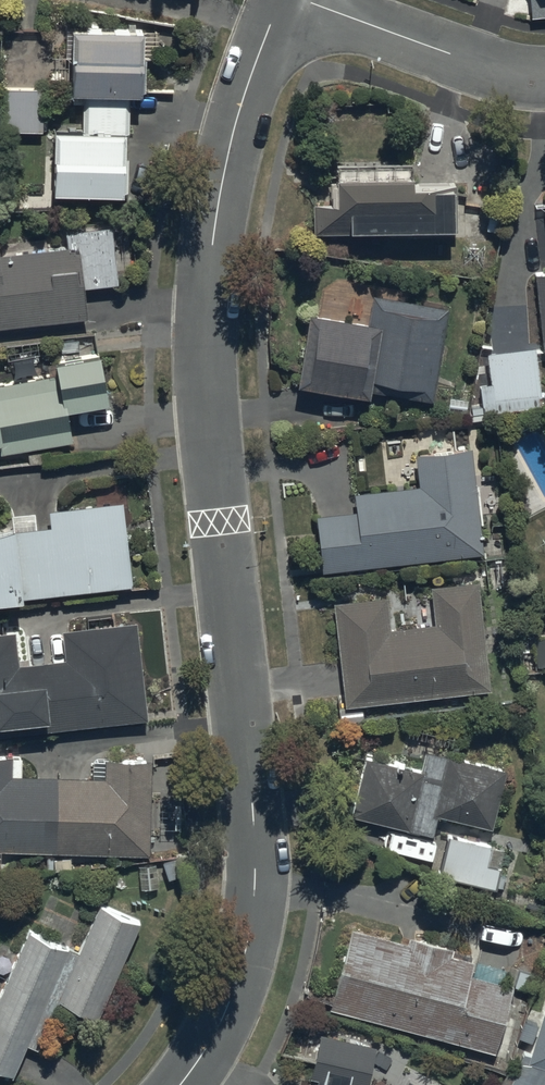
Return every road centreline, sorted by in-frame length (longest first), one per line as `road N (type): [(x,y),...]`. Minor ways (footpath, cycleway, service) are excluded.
road 1 (residential): [(178,1084),(217,1020),(246,933),(248,775),(207,450),(202,324),(225,155),(279,0)]
road 2 (residential): [(279,0),(487,74),(544,82)]

